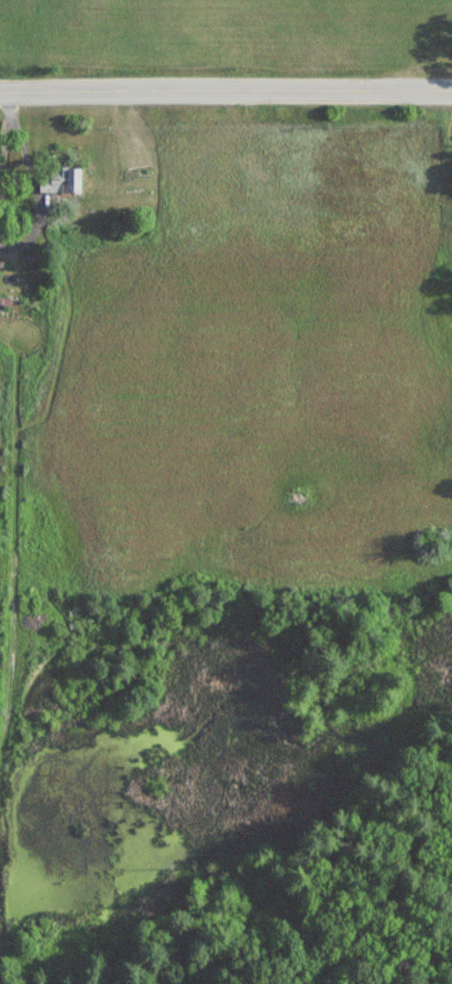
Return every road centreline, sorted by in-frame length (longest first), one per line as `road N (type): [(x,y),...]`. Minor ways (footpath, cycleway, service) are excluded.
road 1 (secondary): [(451,91),(0,93)]

